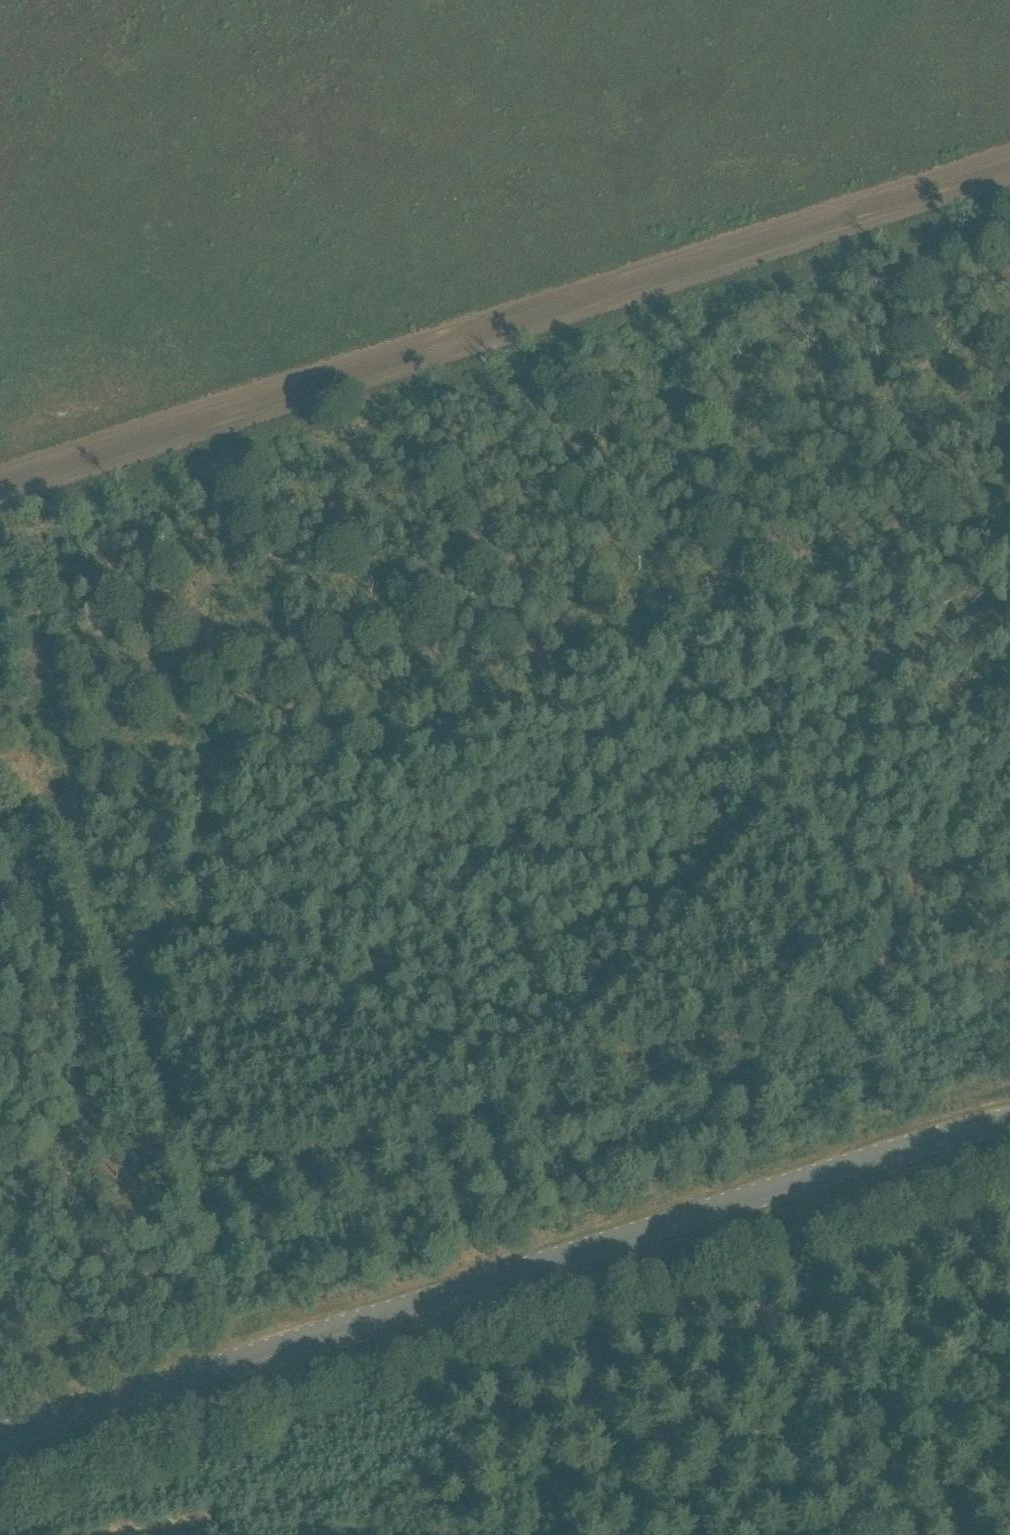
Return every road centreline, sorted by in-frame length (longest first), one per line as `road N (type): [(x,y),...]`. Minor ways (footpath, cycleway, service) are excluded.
road 1 (track): [(1009,167),(0,489)]

